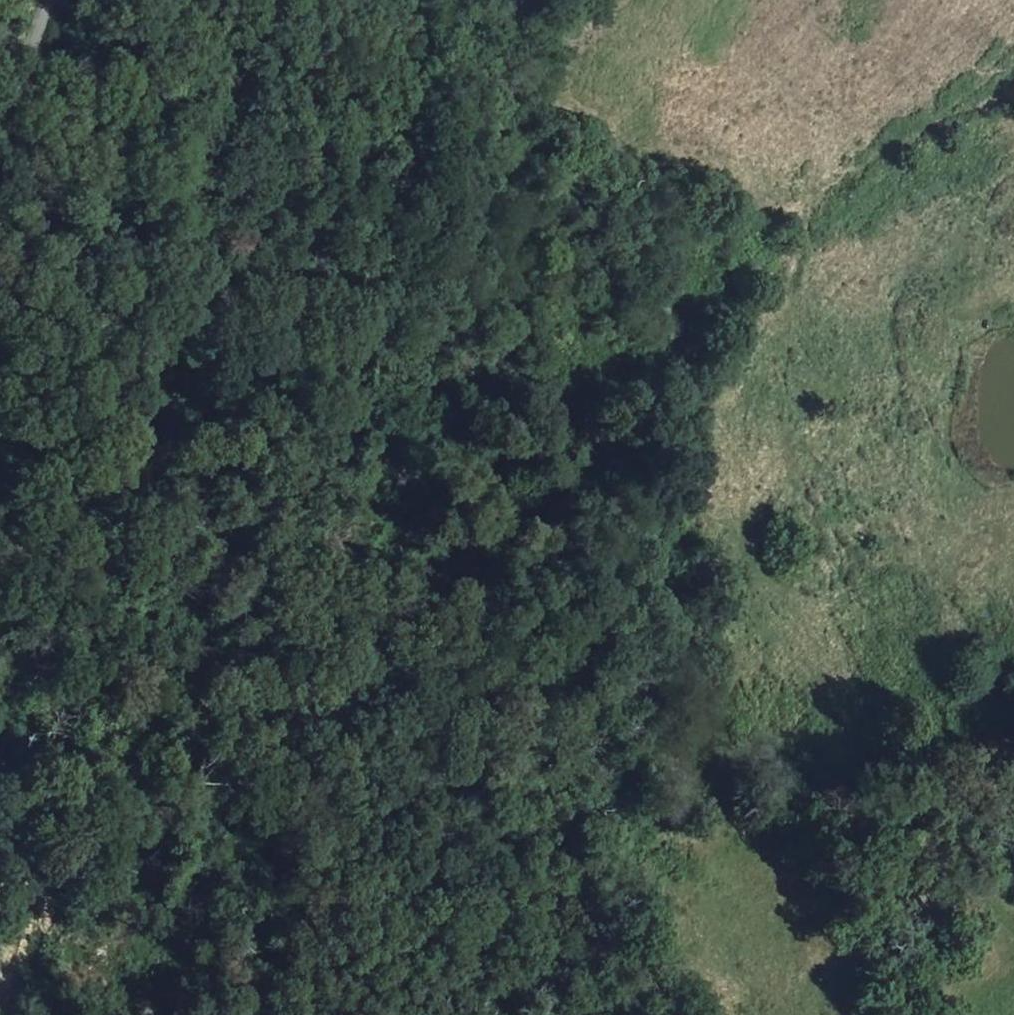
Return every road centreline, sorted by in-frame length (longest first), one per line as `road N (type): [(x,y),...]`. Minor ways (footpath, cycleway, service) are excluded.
road 1 (unclassified): [(50,0),(0,147)]

